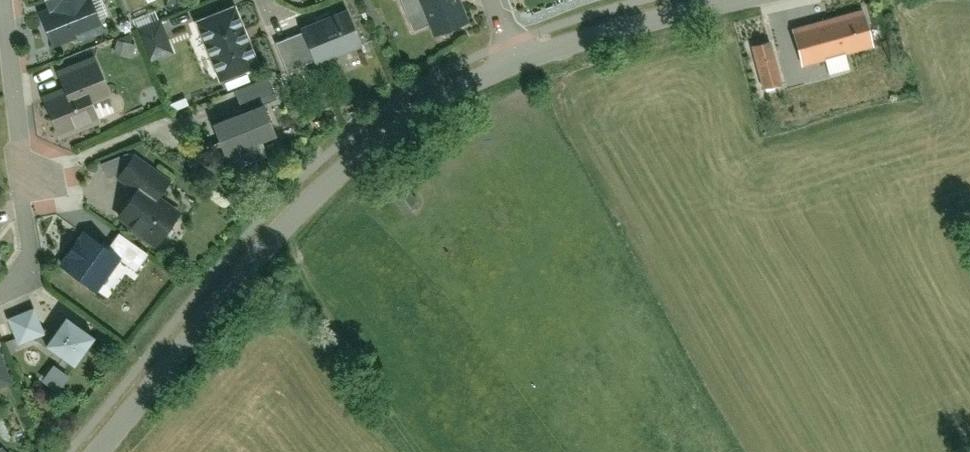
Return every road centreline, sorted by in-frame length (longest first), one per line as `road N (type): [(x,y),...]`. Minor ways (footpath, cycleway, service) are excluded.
road 1 (residential): [(515,59),(398,127),(298,215),(100,451)]
road 2 (residential): [(739,0),(515,59)]
road 3 (residential): [(3,0),(22,167),(33,188)]

